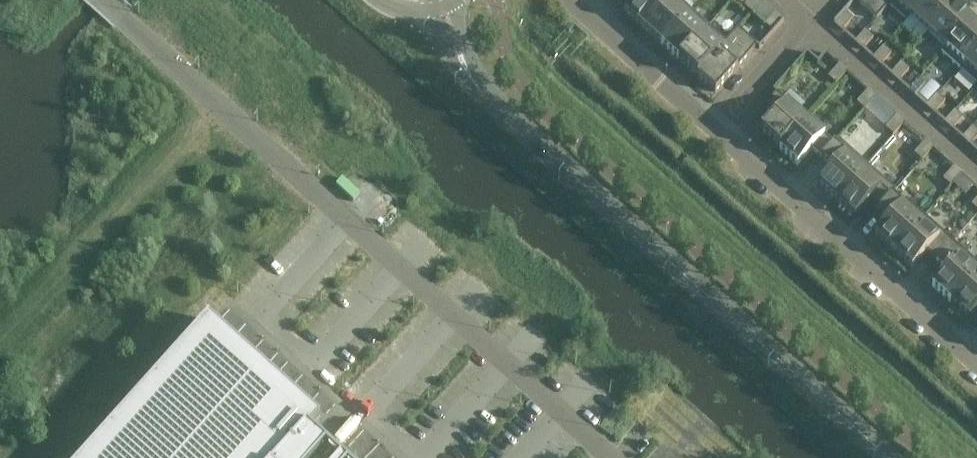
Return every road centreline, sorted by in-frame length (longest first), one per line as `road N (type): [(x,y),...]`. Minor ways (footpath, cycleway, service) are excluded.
road 1 (unclassified): [(102,0),(610,457)]
road 2 (unclassified): [(890,457),(459,72),(432,3)]
road 3 (residential): [(717,131),(976,365)]
road 4 (track): [(0,326),(203,93)]
road 5 (residential): [(976,173),(807,21)]
road 6 (residential): [(567,0),(717,131)]
road 7 (residential): [(717,131),(807,21)]

